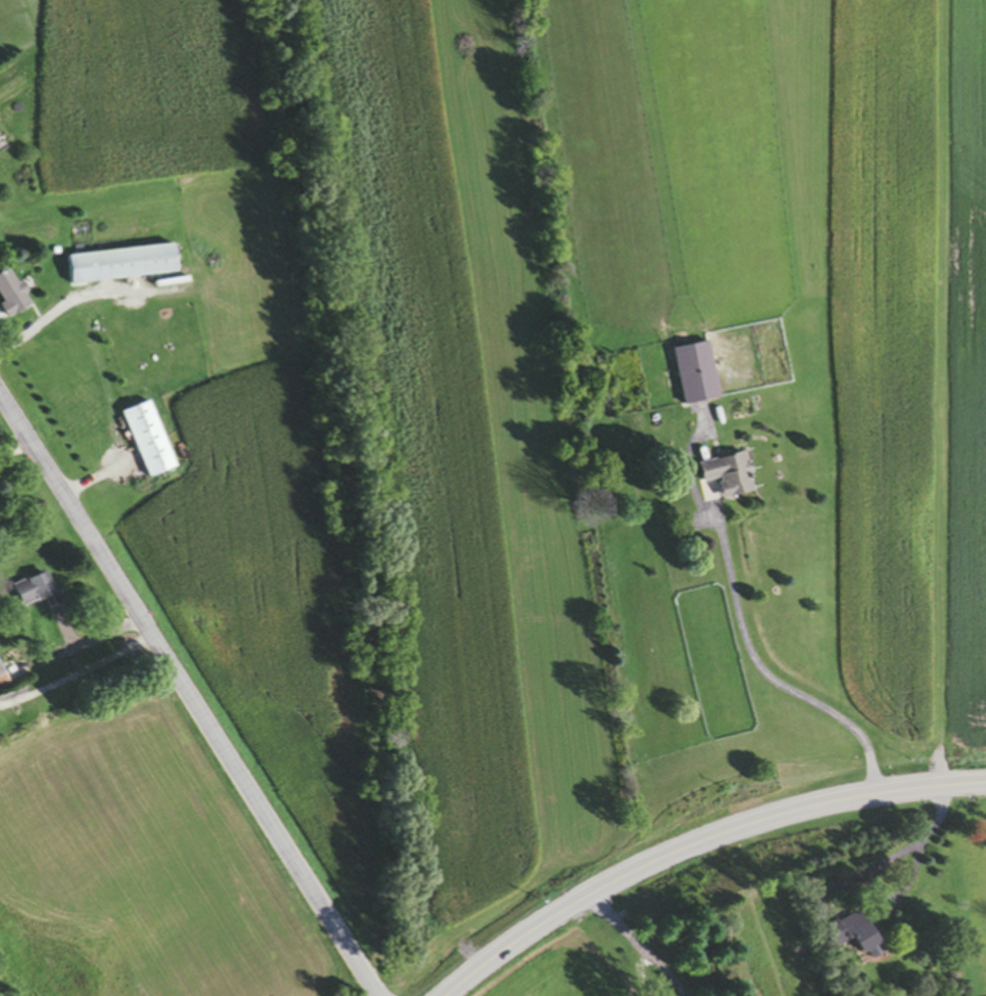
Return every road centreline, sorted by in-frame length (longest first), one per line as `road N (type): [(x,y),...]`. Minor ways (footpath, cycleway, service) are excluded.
road 1 (residential): [(384,995),(0,402)]
road 2 (secondary): [(448,995),(596,894),(714,840),(847,800),(985,783)]

